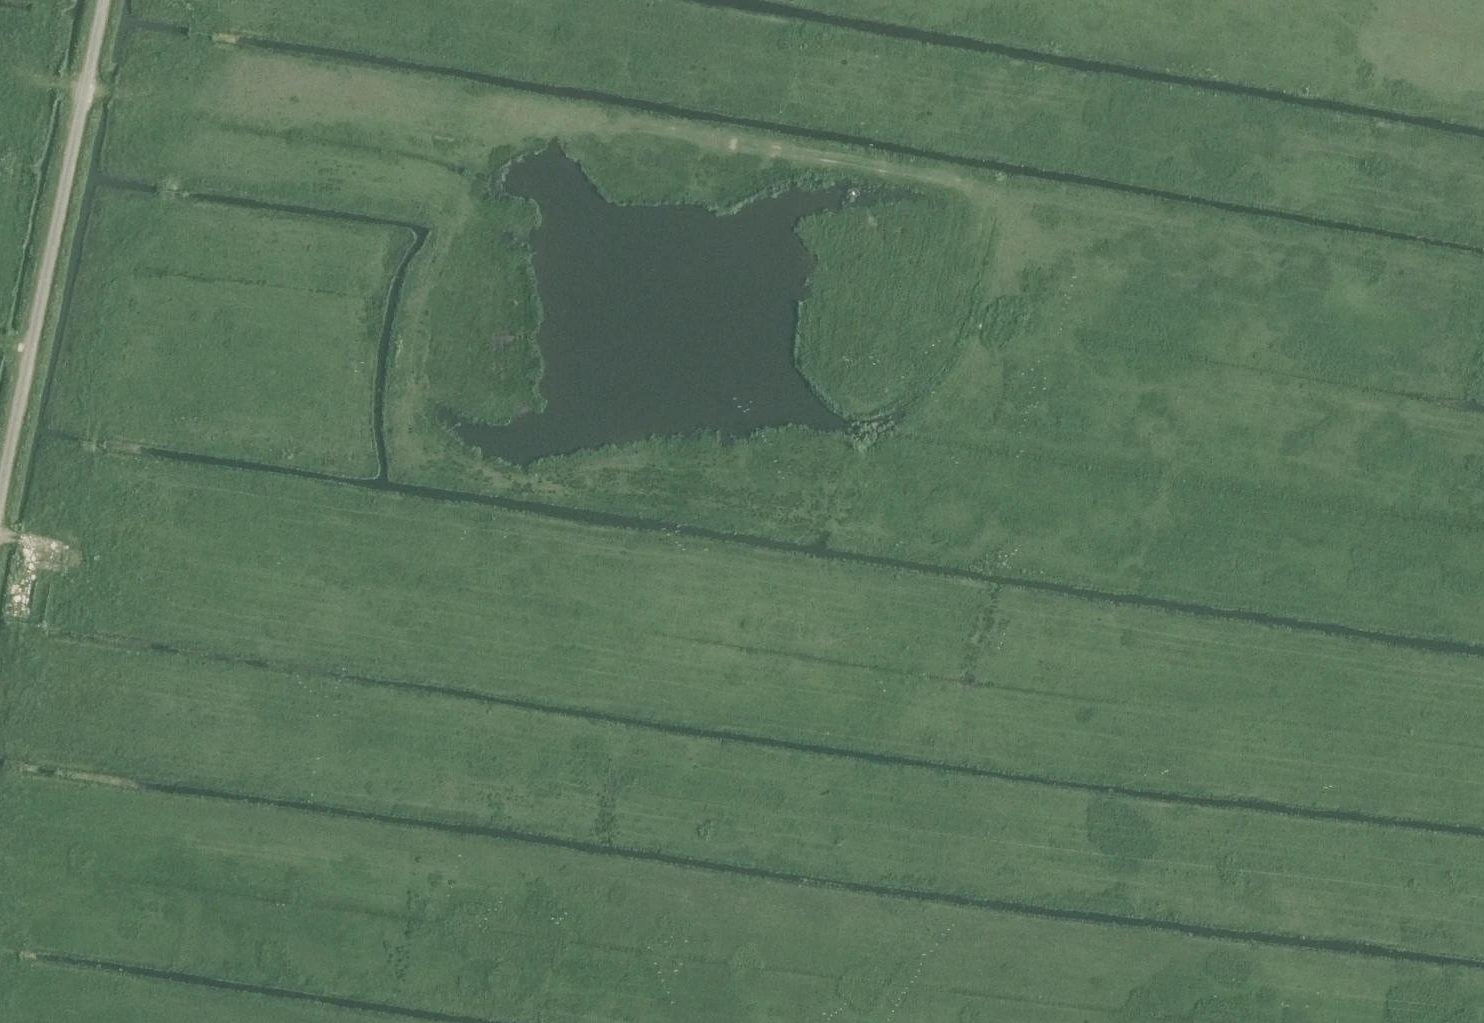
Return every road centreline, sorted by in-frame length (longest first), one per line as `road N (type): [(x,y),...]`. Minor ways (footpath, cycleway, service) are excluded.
road 1 (unclassified): [(0,487),(102,0)]

